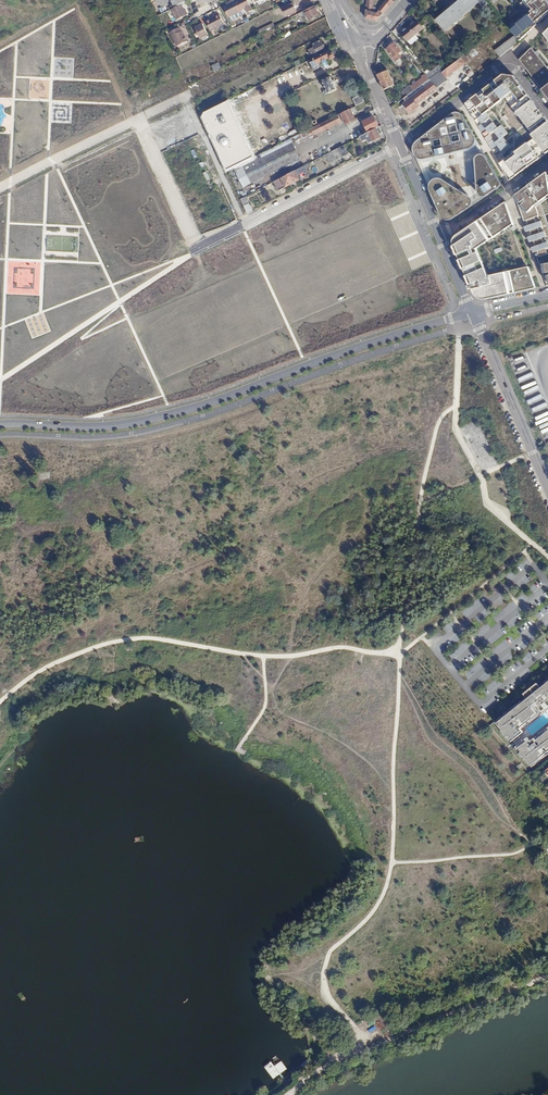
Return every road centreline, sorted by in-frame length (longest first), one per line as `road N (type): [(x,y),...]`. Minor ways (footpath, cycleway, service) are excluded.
road 1 (residential): [(0,424),(90,427),(178,412),(472,314)]
road 2 (residential): [(401,145),(194,252)]
road 3 (residential): [(0,188),(189,94)]
road 4 (track): [(360,1052),(547,977)]
road 5 (residential): [(547,487),(472,314)]
road 6 (residential): [(506,65),(401,145)]
road 7 (residential): [(547,162),(441,239)]

